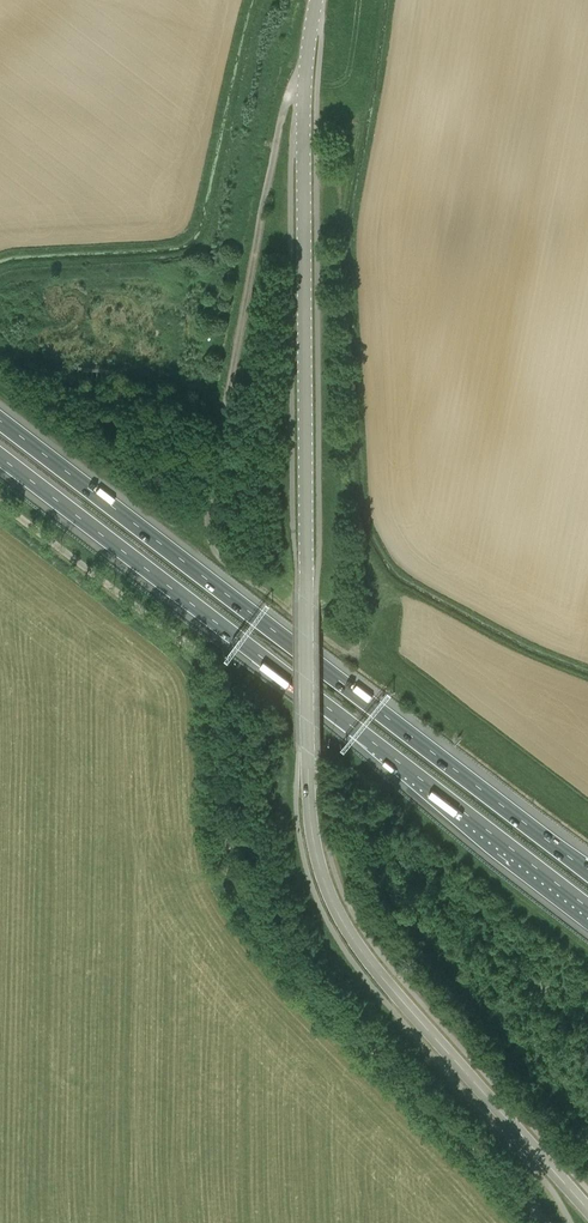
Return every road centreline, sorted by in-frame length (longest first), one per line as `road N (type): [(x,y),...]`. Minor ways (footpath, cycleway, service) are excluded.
road 1 (unclassified): [(587,1208),(371,963),(337,912),(316,852),(308,771),(303,236),(305,78),(317,0)]
road 2 (unclassified): [(546,1222),(307,981),(249,906),(221,826),(212,699),(200,656),(0,502)]
road 3 (motorway): [(0,456),(587,909)]
road 4 (motorway): [(587,872),(0,422)]
road 5 (track): [(305,78),(290,89),(282,114),(216,452),(211,535),(233,567),(354,660)]

